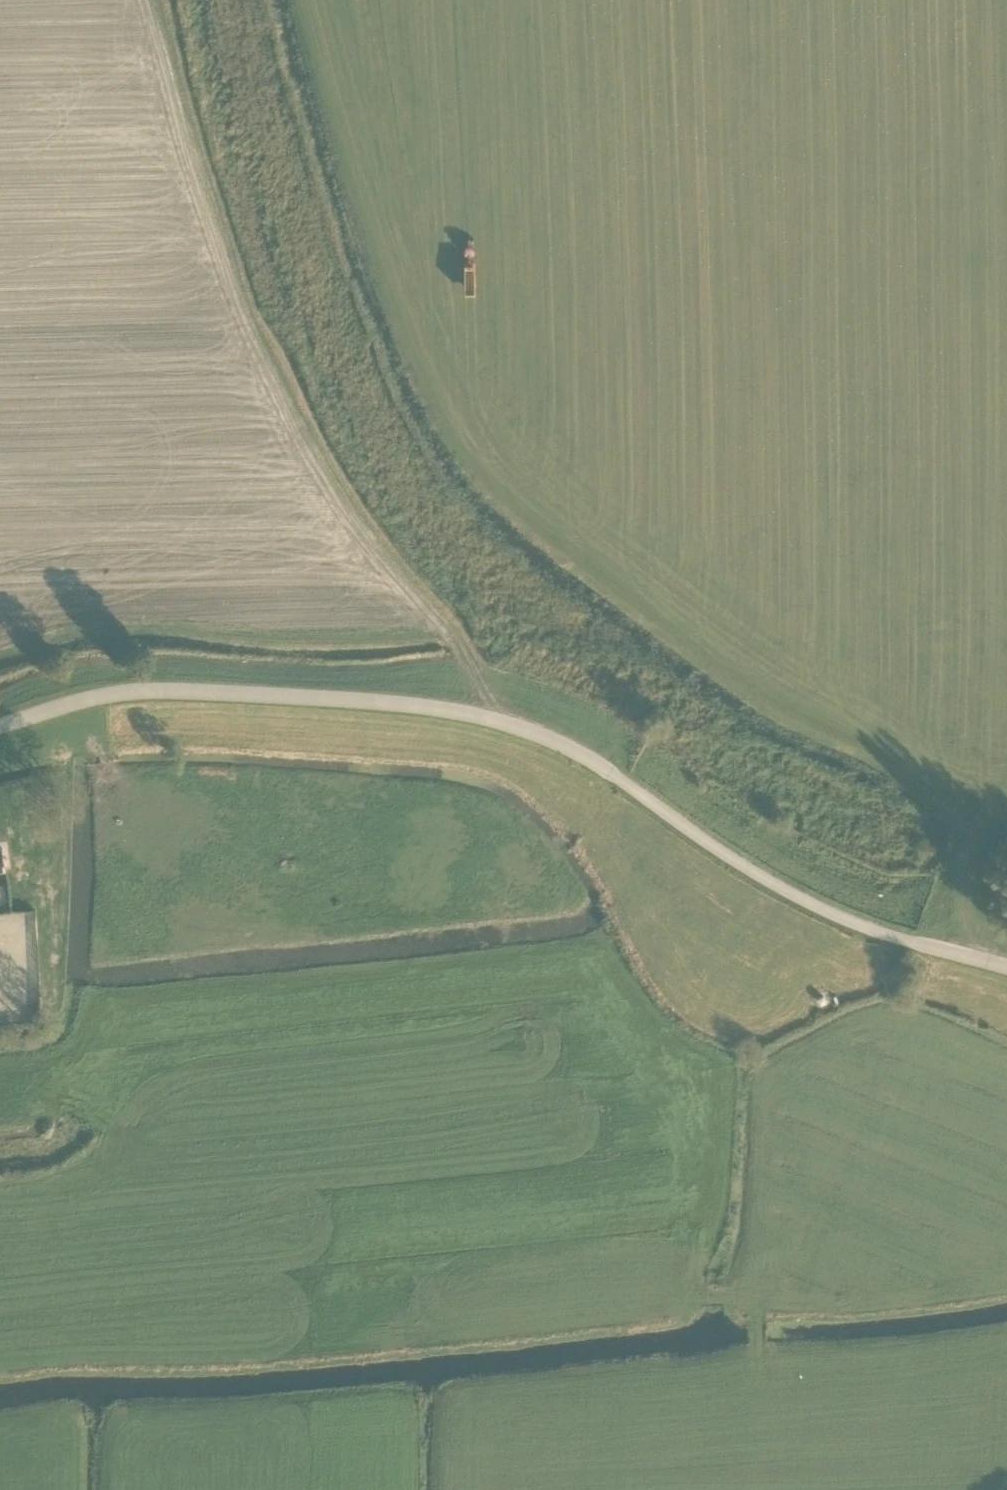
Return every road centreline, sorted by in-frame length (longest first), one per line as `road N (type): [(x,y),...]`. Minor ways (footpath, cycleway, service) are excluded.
road 1 (unclassified): [(1006,966),(869,927),(800,898),(586,755),(494,717),(435,706),(158,692),(78,703),(0,727)]

